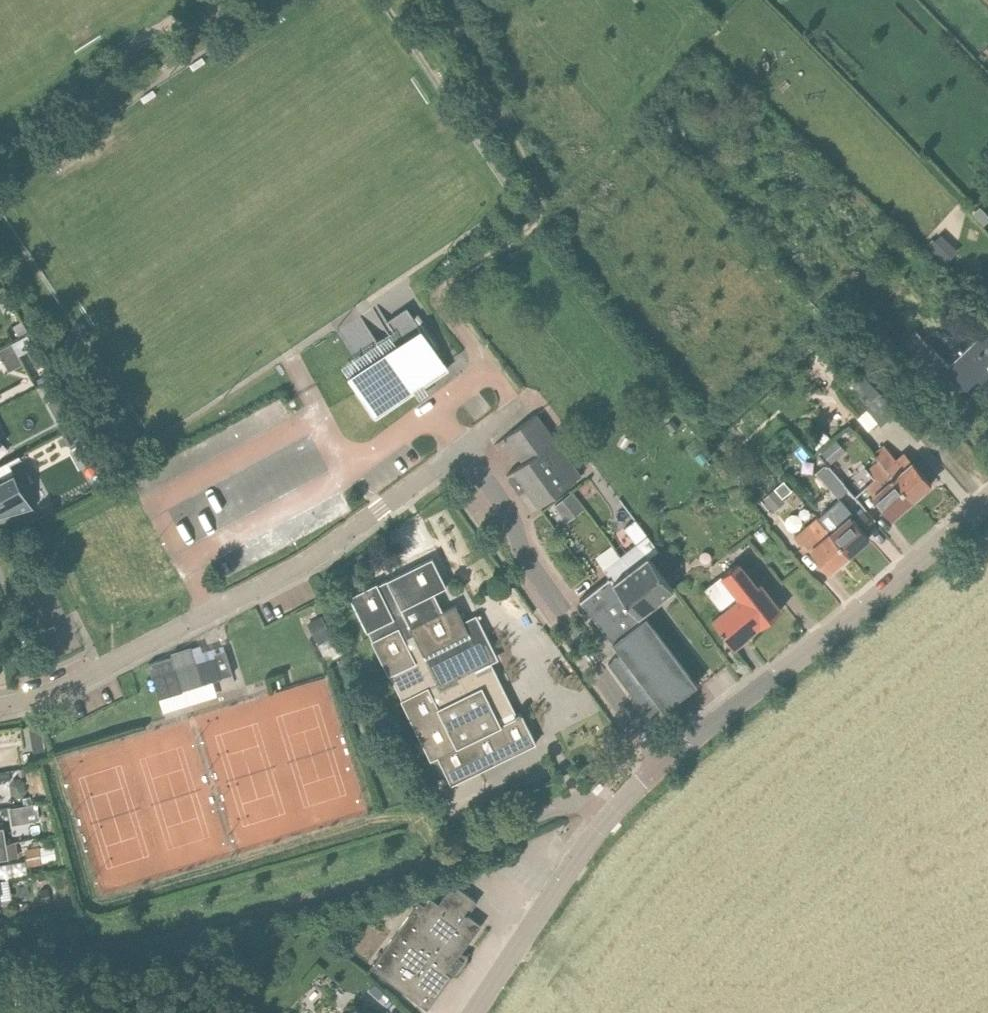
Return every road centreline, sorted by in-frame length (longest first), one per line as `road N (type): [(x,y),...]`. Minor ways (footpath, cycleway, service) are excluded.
road 1 (residential): [(0,948),(130,945),(387,874),(576,802),(606,818)]
road 2 (residential): [(462,451),(330,549),(113,661),(0,704)]
road 3 (tertiary): [(664,761),(987,500)]
road 4 (residential): [(664,761),(522,555),(511,515),(462,451)]
road 5 (tertiary): [(474,1012),(606,818)]

